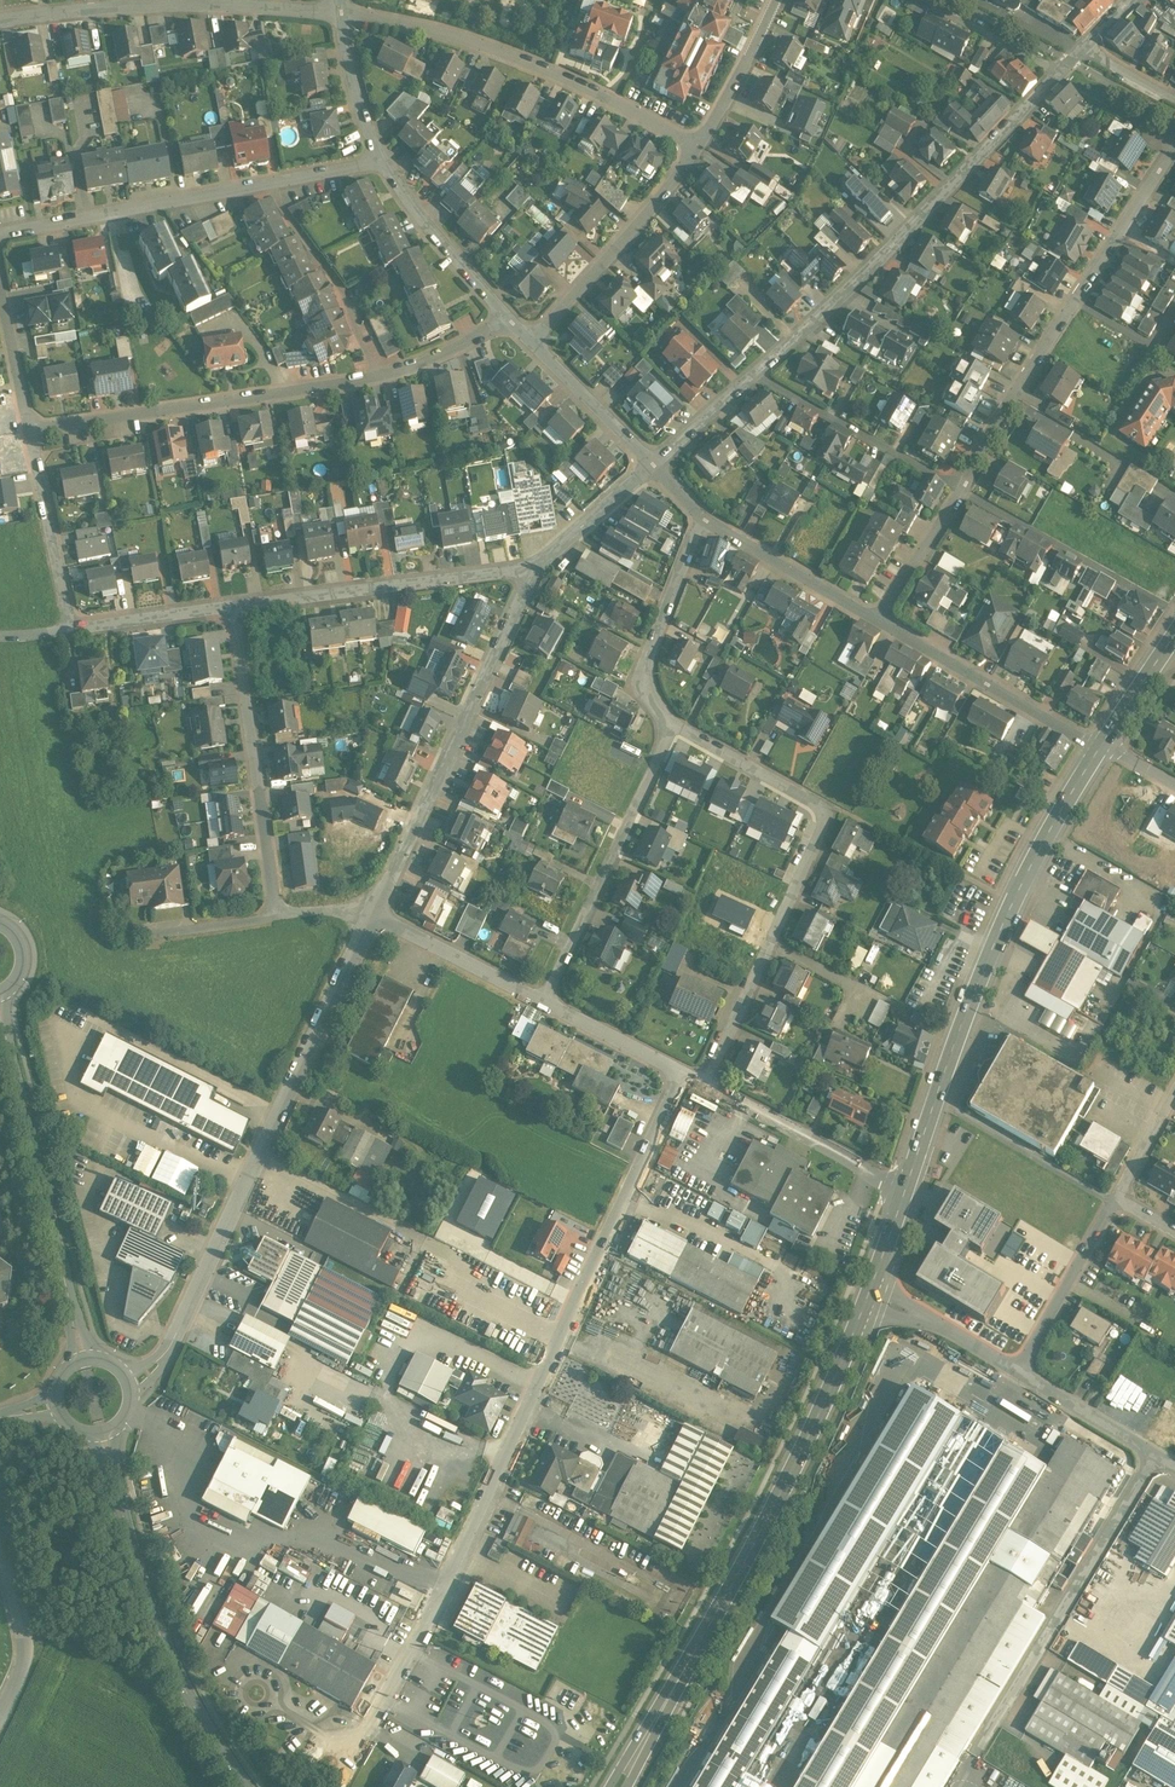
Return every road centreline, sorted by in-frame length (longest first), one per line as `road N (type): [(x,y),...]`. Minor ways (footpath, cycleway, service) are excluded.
road 1 (residential): [(683,1071),(467,1531),(342,1762)]
road 2 (residential): [(1063,71),(755,375),(652,464)]
road 3 (residential): [(1174,144),(878,623)]
road 4 (secondary): [(870,1291),(771,1512),(617,1786)]
road 5 (residential): [(374,913),(161,1362),(131,1385)]
road 6 (residential): [(507,309),(464,344),(379,377),(28,433)]
road 7 (residential): [(674,722),(827,810),(705,1083)]
road 8 (secondary): [(1102,745),(1015,897),(934,1101)]
road 9 (residential): [(383,163),(0,229)]
road 10 (residential): [(538,563),(374,913)]
road 11 (residential): [(697,148),(528,61),(430,28),(340,12)]
road 12 (tertiary): [(244,1786),(201,1727),(161,1647),(102,1436)]
road 13 (tertiary): [(82,1358),(0,1006)]
road 14 (residential): [(976,1750),(1156,1450)]
road 15 (residential): [(0,19),(230,3),(340,12)]
road 16 (residential): [(278,914),(232,606)]
road 17 (residential): [(538,563),(232,606)]
road 18 (residential): [(674,722),(545,1000)]
road 19 (residential): [(1102,745),(878,623)]
road 20 (residential): [(534,336),(697,148)]
road 21 (residential): [(705,1083),(905,1187)]
road 22 (residential): [(700,516),(649,675),(674,722)]
road 23 (residential): [(878,623),(700,516)]
road 24 (residential): [(1117,1199),(934,1101)]
road 25 (residential): [(71,629),(28,433)]
road 26 (residential): [(1019,1371),(1117,1199)]
road 27 (residential): [(0,1521),(25,1656),(0,1708)]
road 28 (residential): [(507,309),(437,240),(383,163)]
road 29 (residential): [(374,913),(545,1000)]
road 30 (residential): [(652,464),(534,336)]
road 31 (residential): [(870,1291),(950,1327),(1019,1371)]
road 32 (residential): [(697,148),(775,0)]
road 33 (residential): [(1063,71),(913,0)]
road 34 (residential): [(232,606),(71,629)]
road 35 (residential): [(383,163),(346,66),(340,12)]
road 36 (residential): [(1019,1371),(1156,1450)]
road 37 (residential): [(545,1000),(683,1071)]
road 38 (residential): [(652,464),(538,563)]
road 39 (residential): [(28,433),(0,286)]
road 40 (residential): [(278,914),(136,934)]
road 41 (secondary): [(1174,633),(1102,745)]
road 42 (residential): [(1117,1199),(1174,1089)]

